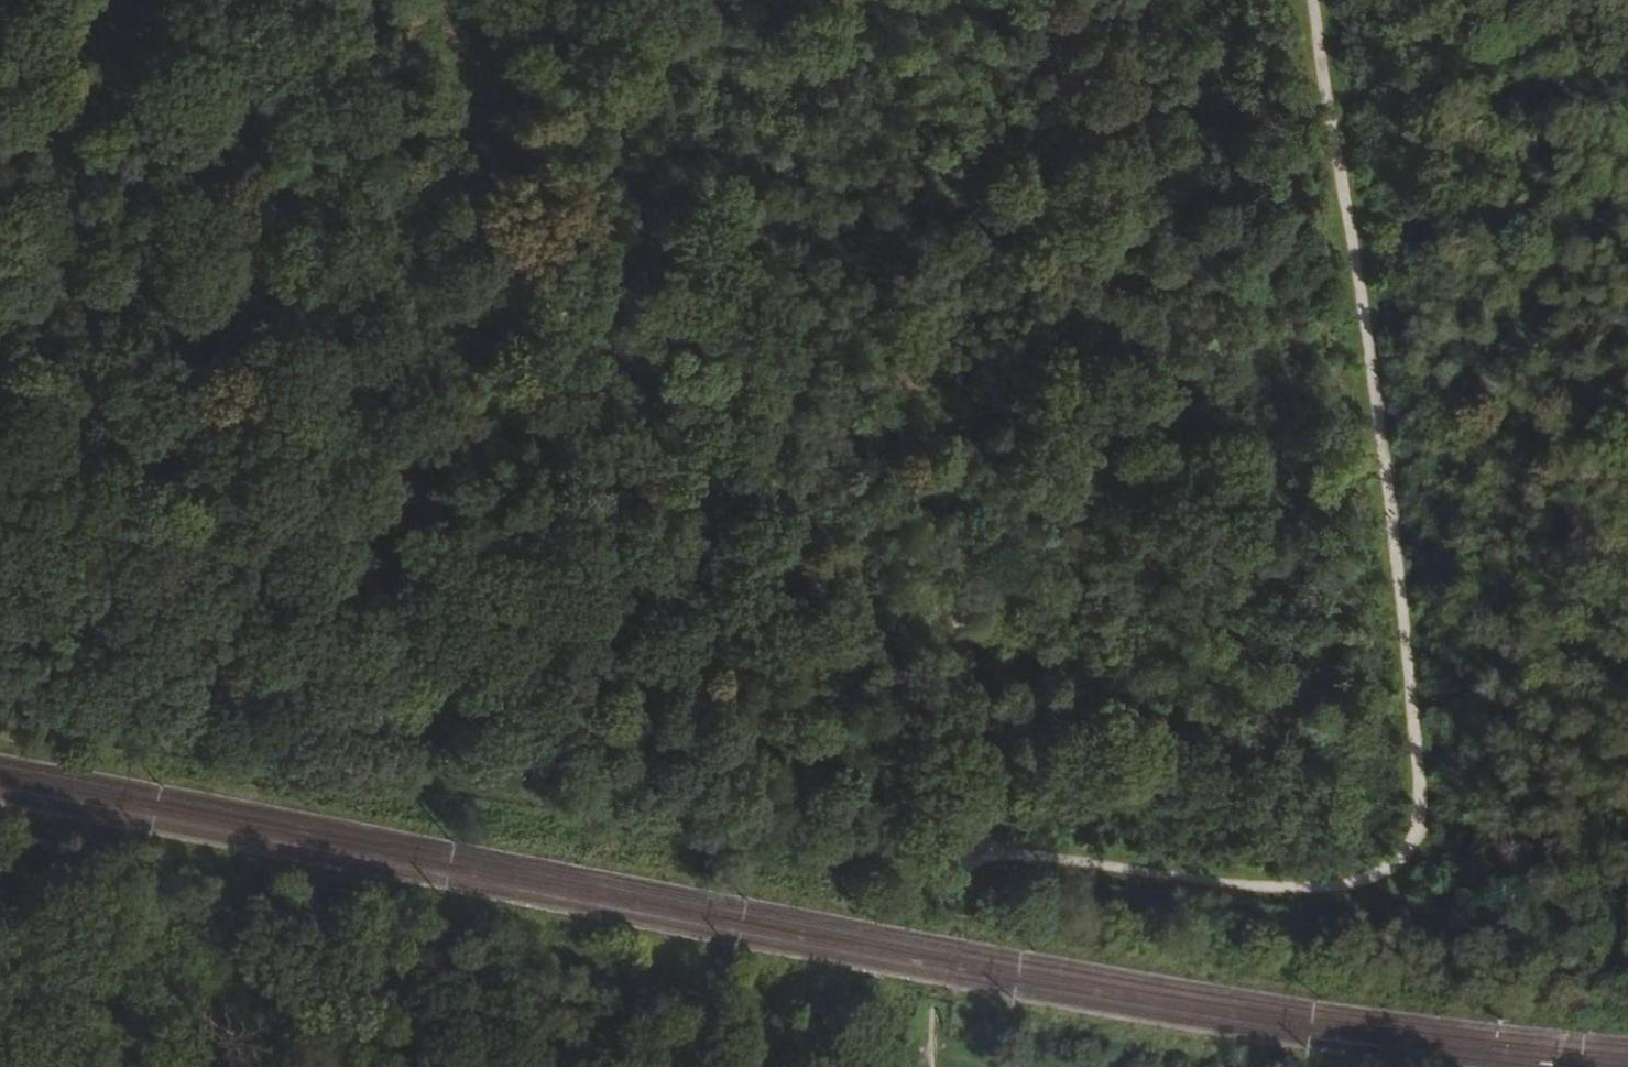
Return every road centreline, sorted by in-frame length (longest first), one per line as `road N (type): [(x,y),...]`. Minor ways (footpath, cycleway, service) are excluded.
road 1 (track): [(969,843),(1326,889),(1368,879),(1422,831),(1398,575),(1310,0)]

